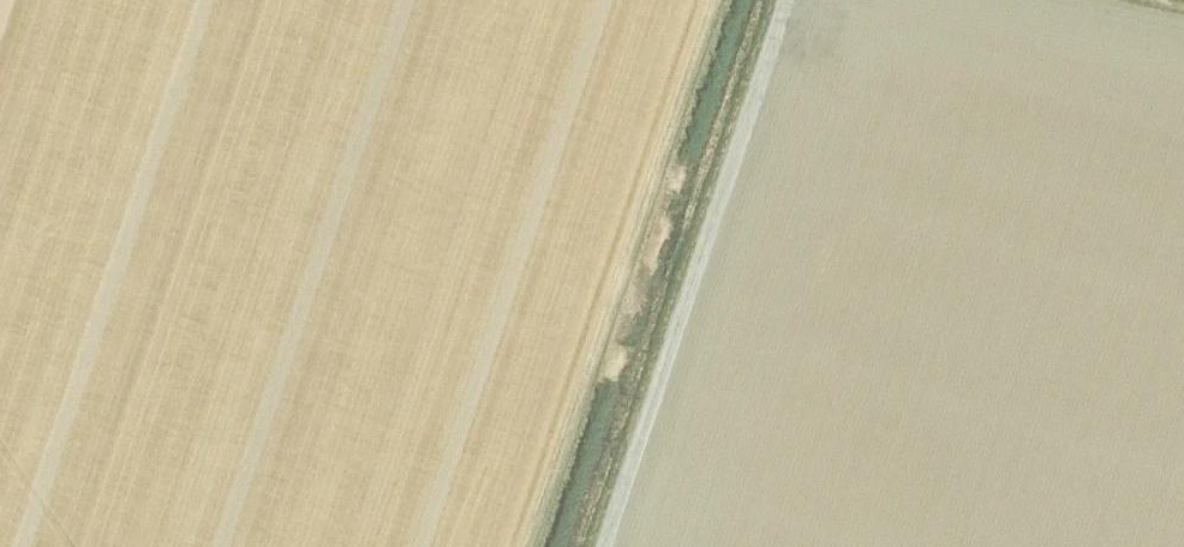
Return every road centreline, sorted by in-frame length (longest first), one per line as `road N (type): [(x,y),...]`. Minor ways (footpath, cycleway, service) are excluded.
road 1 (track): [(602,546),(782,0)]

